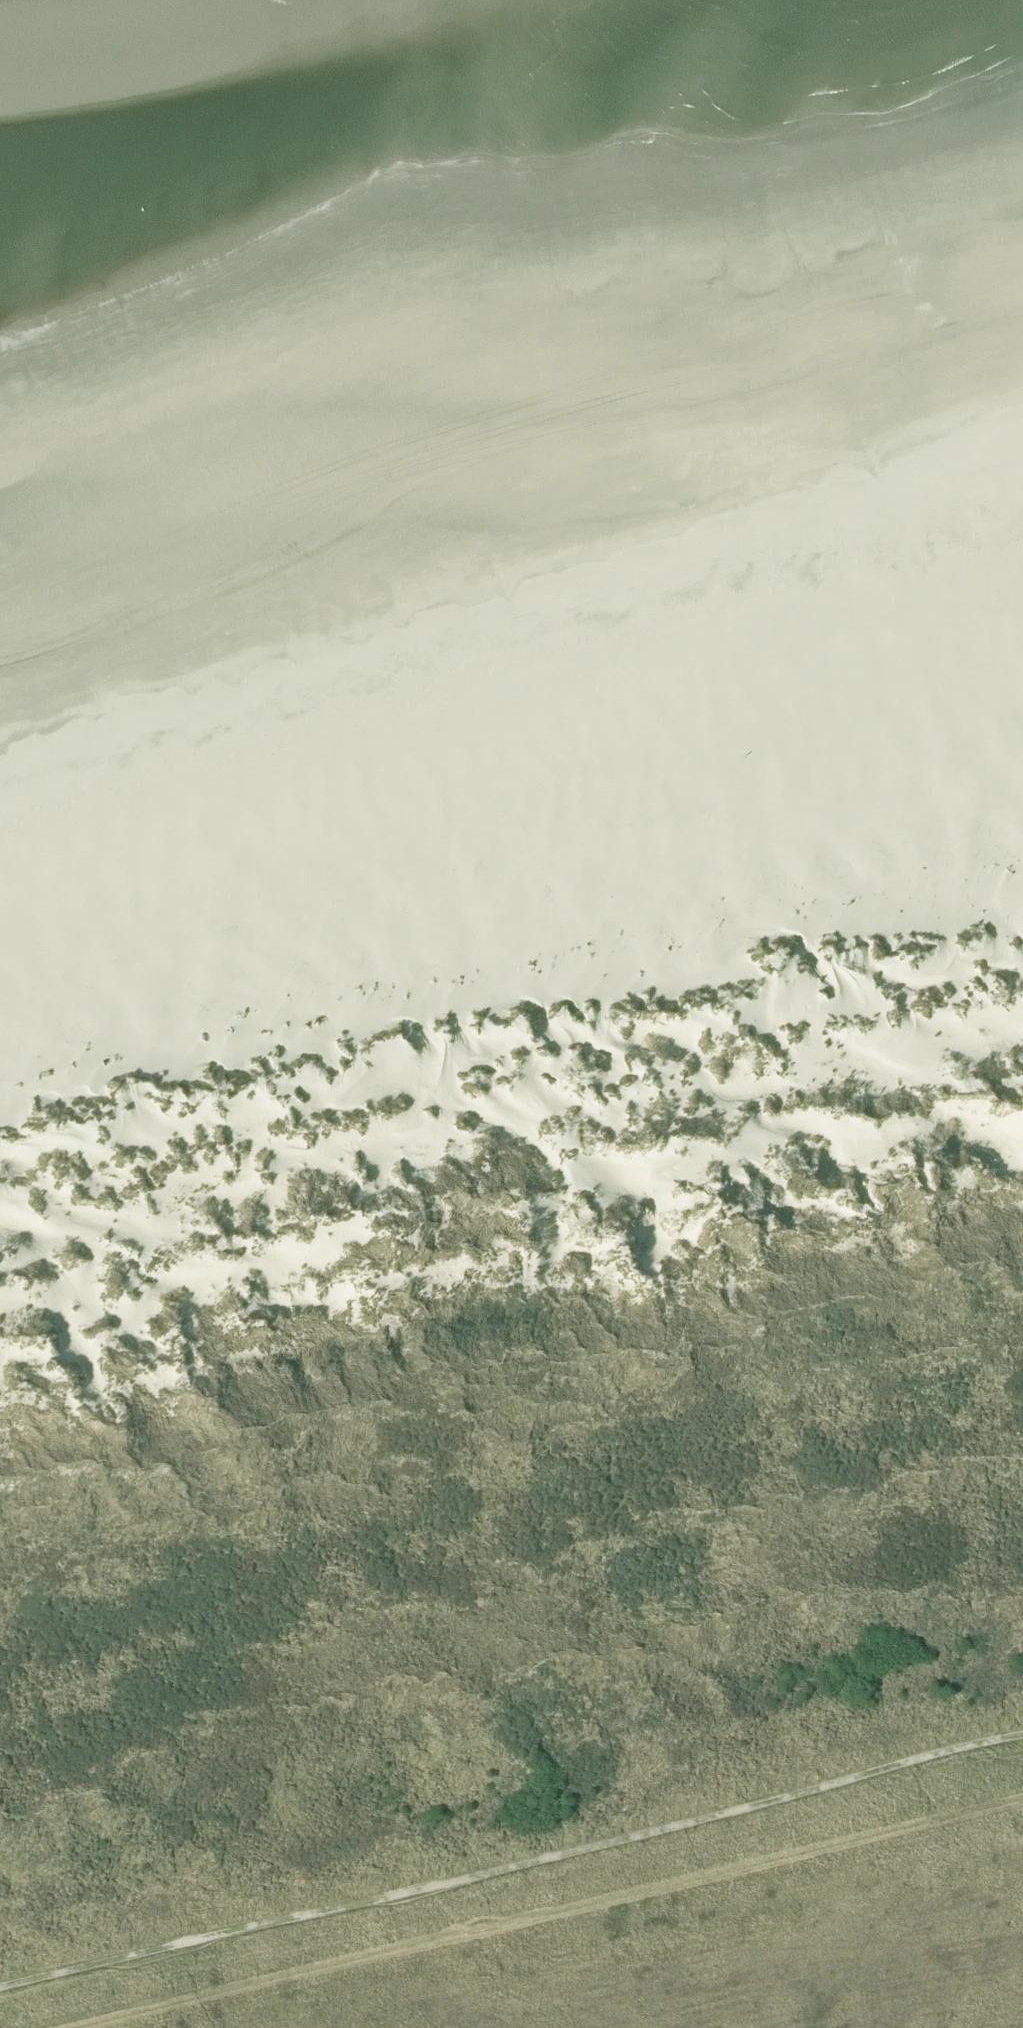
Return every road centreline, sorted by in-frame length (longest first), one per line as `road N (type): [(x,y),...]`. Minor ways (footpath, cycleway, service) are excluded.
road 1 (track): [(0,1986),(1022,1740)]

